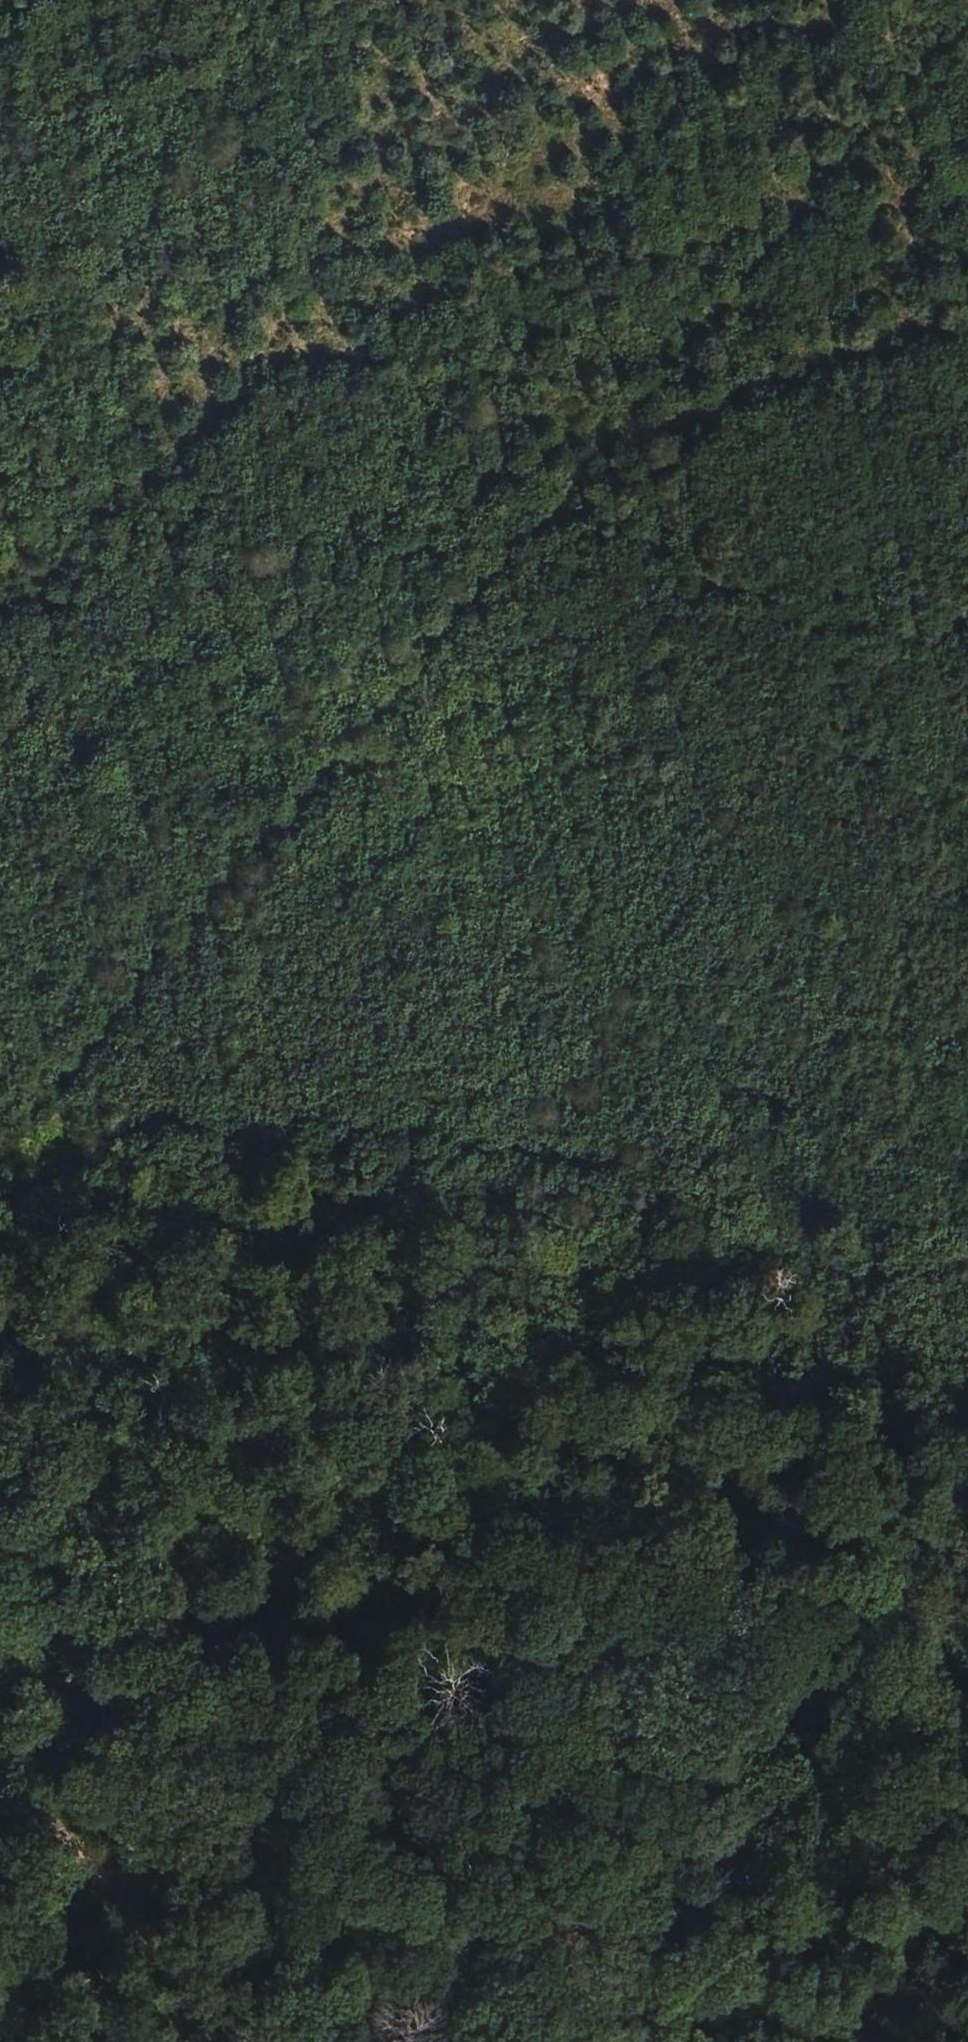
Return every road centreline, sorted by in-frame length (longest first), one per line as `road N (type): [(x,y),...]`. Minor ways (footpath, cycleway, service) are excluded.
road 1 (track): [(618,450),(967,789)]
road 2 (track): [(0,1767),(251,2041)]
road 3 (track): [(732,2041),(967,1760)]

